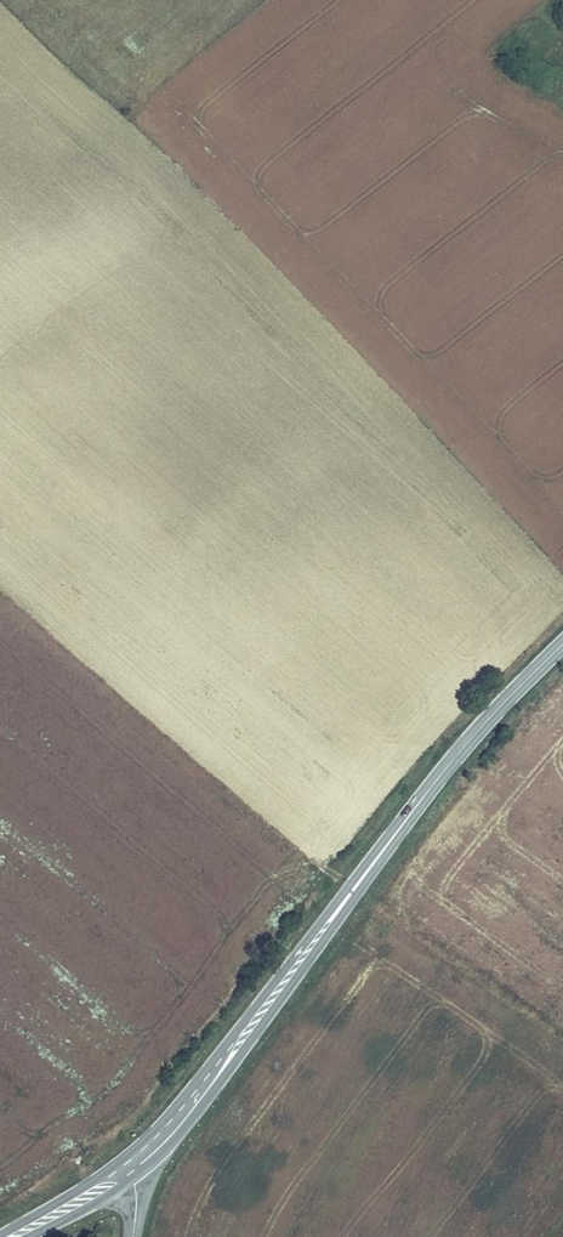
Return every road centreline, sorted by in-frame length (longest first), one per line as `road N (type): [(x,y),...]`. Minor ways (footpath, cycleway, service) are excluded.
road 1 (secondary): [(131,1179),(207,1101),(402,825)]
road 2 (secondary): [(402,825),(171,1112),(119,1163)]
road 3 (secondary): [(402,825),(487,719),(562,644)]
road 4 (secondary): [(119,1163),(0,1234)]

